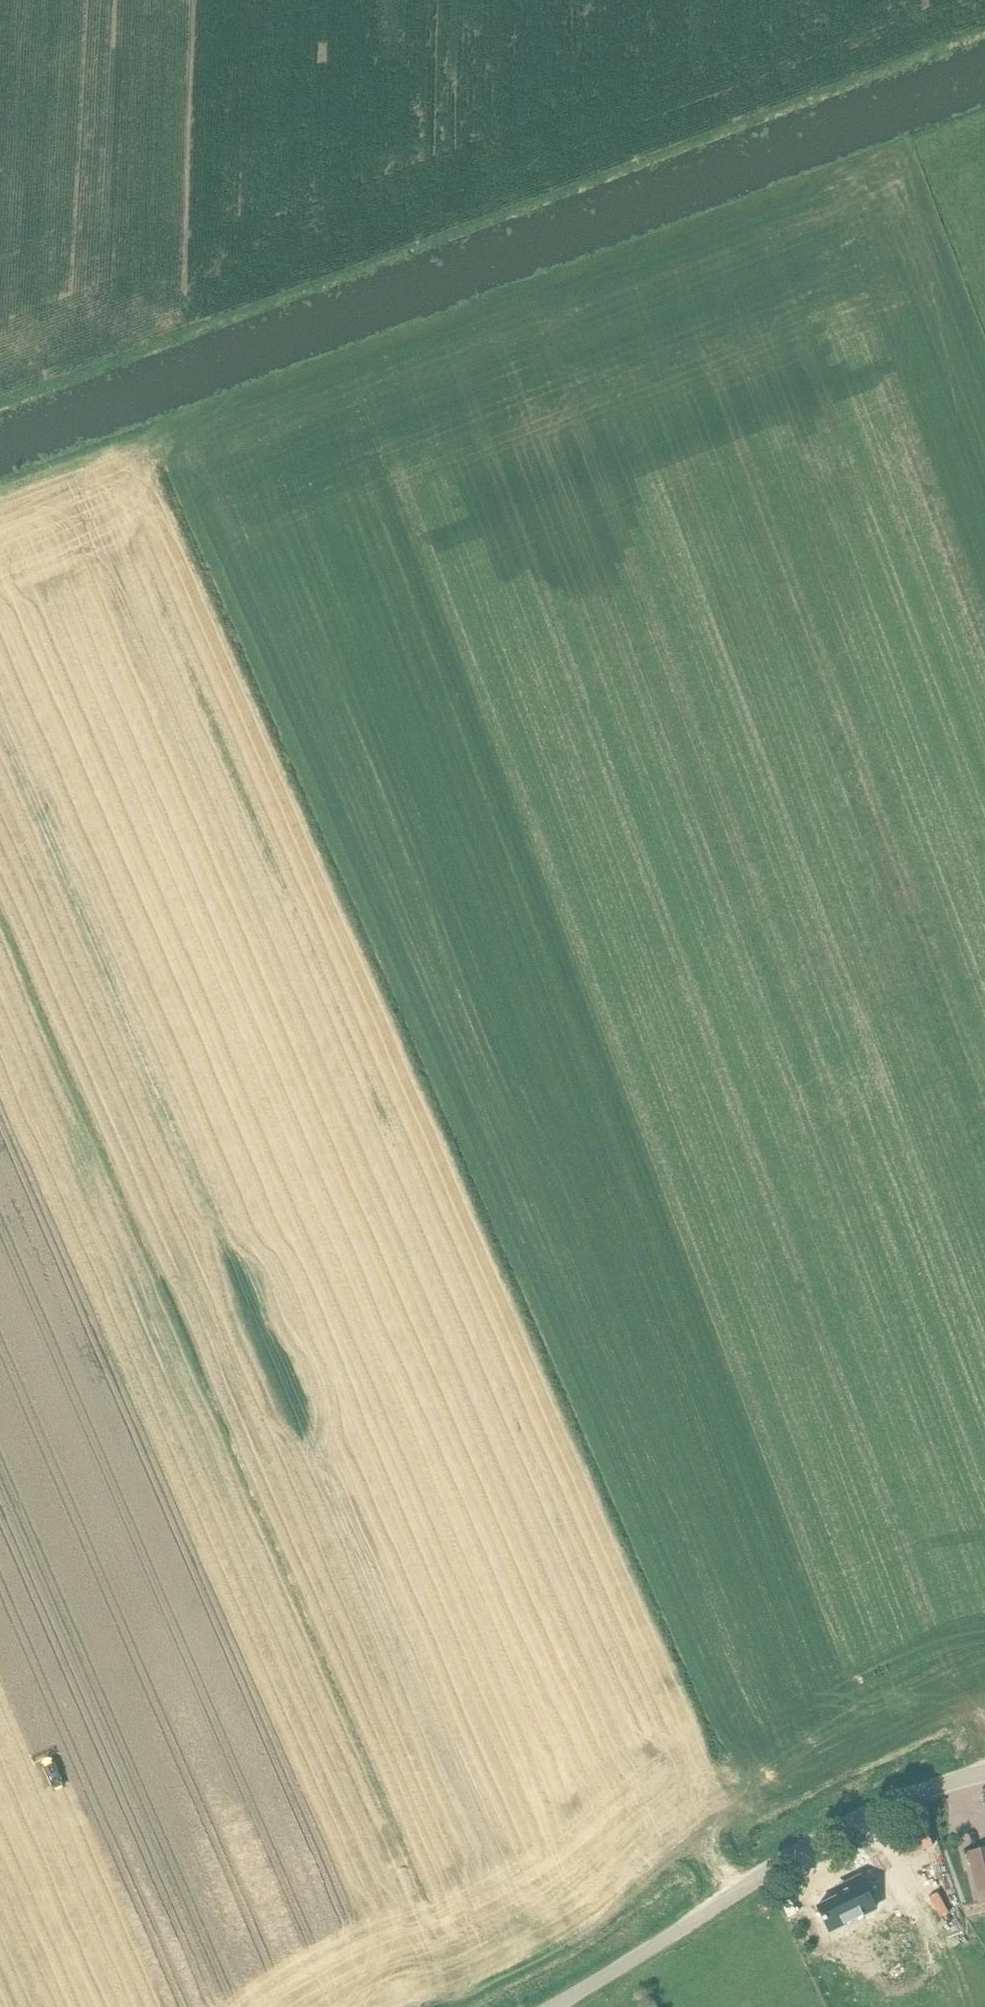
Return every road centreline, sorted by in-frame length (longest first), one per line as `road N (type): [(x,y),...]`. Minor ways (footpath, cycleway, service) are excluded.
road 1 (unclassified): [(555,2006),(614,1975),(836,1820),(984,1770)]

